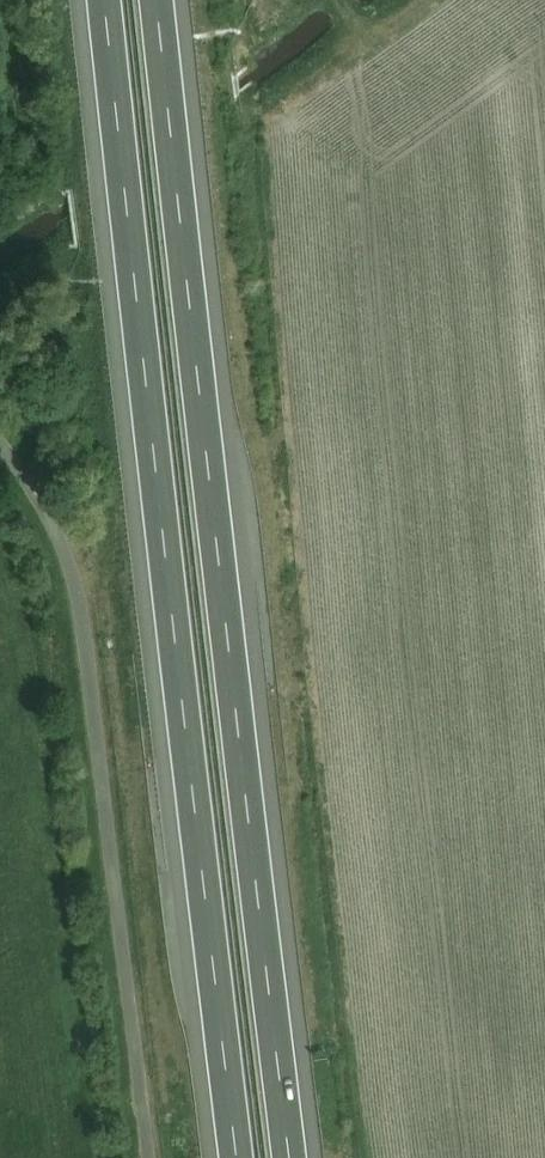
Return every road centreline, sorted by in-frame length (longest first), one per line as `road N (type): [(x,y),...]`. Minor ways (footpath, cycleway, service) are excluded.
road 1 (motorway): [(105,0),(239,1157)]
road 2 (motorway): [(291,1157),(158,0)]
road 3 (track): [(148,1157),(78,593),(65,534),(0,442)]

